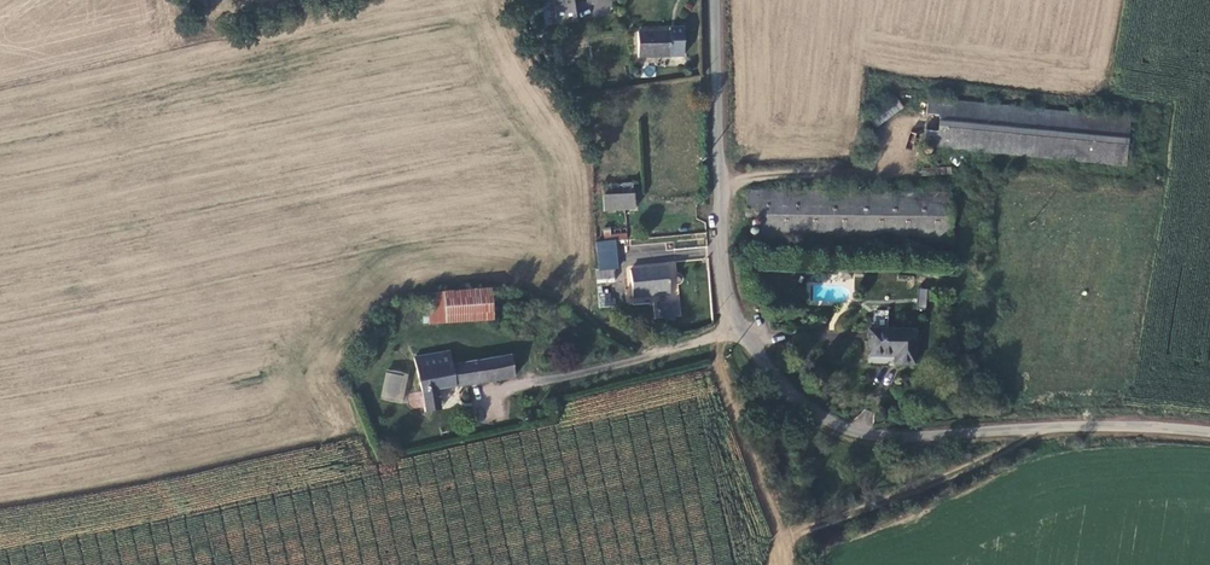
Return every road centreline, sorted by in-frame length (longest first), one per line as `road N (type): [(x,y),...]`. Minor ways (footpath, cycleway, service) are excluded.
road 1 (unclassified): [(715,0),(727,299),(735,332),(796,399),(824,423),(893,439),(1029,427),(1209,431)]
road 2 (track): [(1029,427),(976,467),(806,526),(788,539)]
road 3 (track): [(721,192),(765,179),(876,168),(902,132)]

